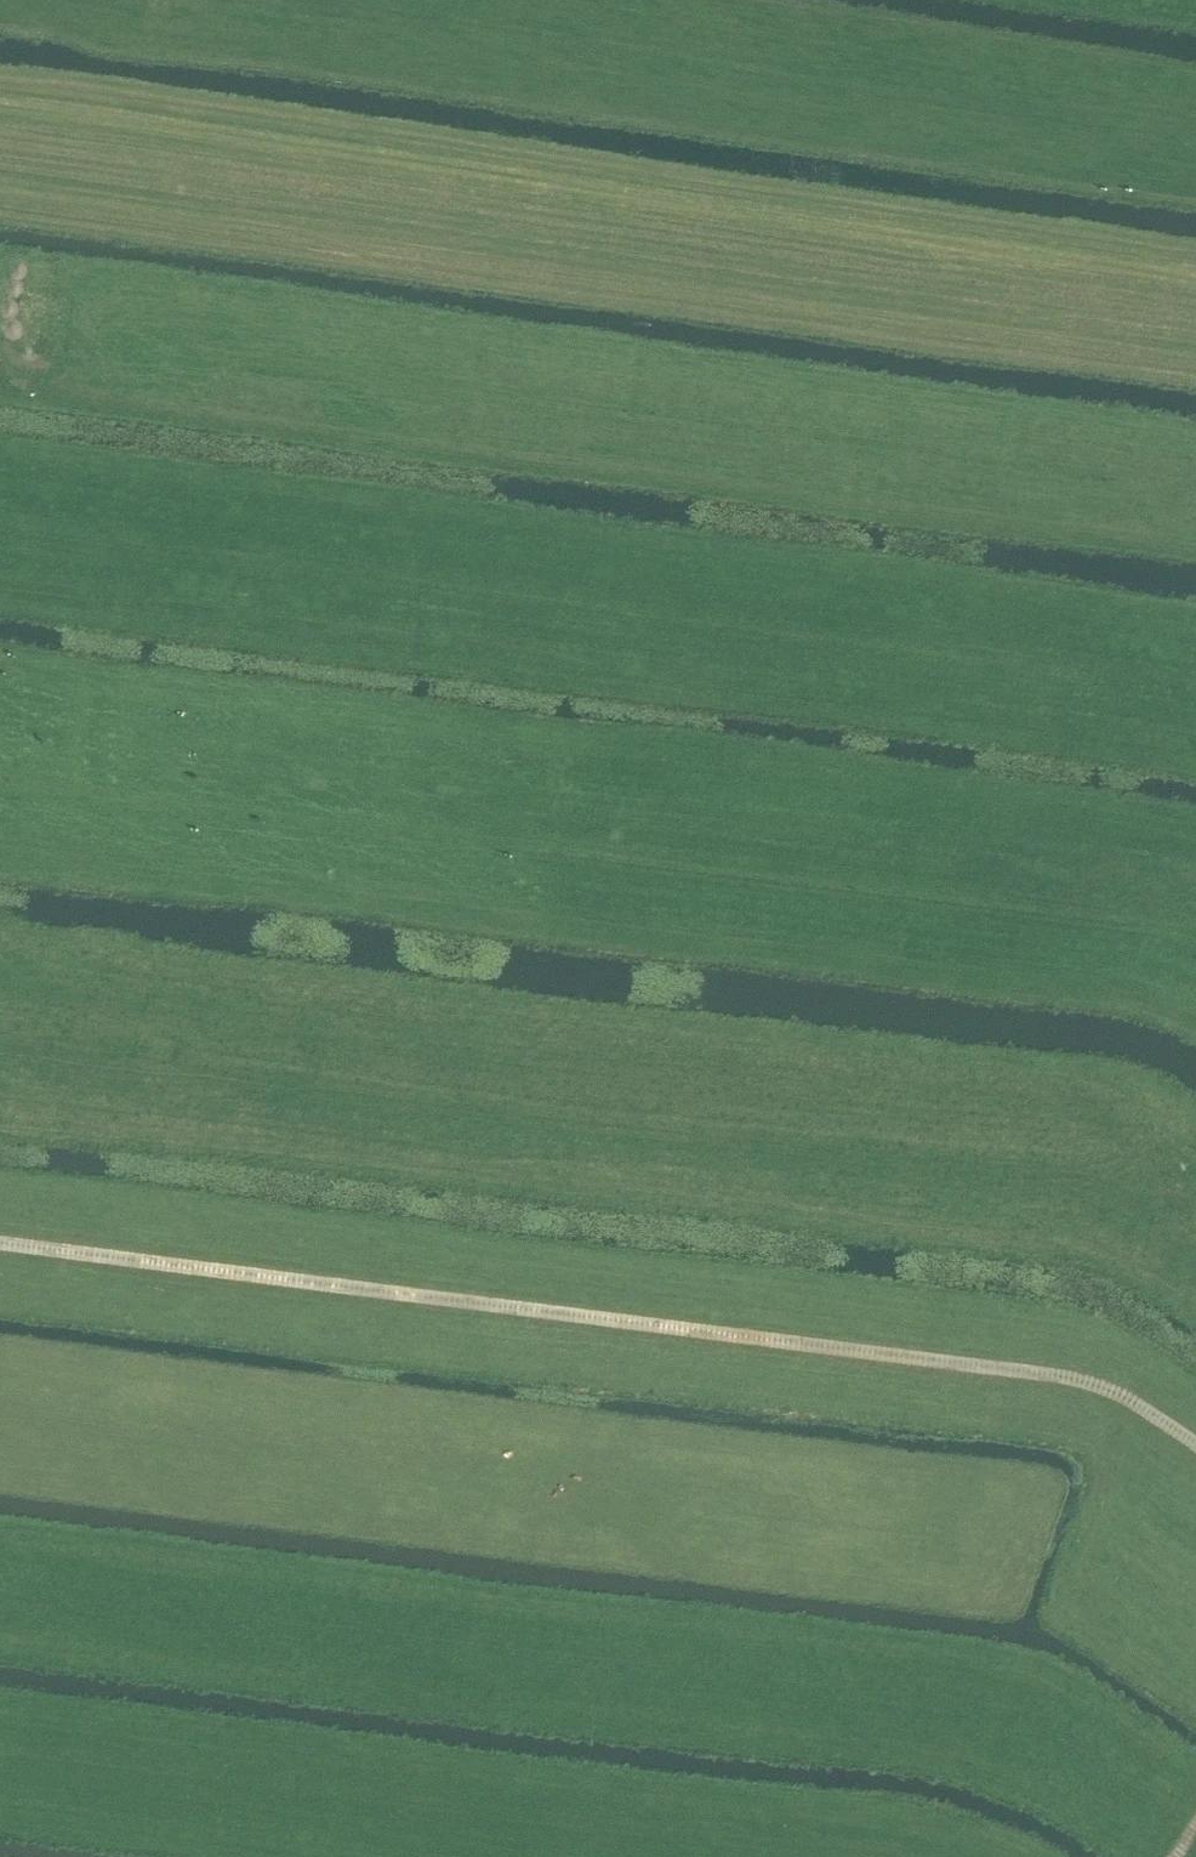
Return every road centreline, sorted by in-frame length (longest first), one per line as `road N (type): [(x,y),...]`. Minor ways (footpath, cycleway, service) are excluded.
road 1 (track): [(1195,1445),(1143,1408),(1082,1382),(0,1244)]

